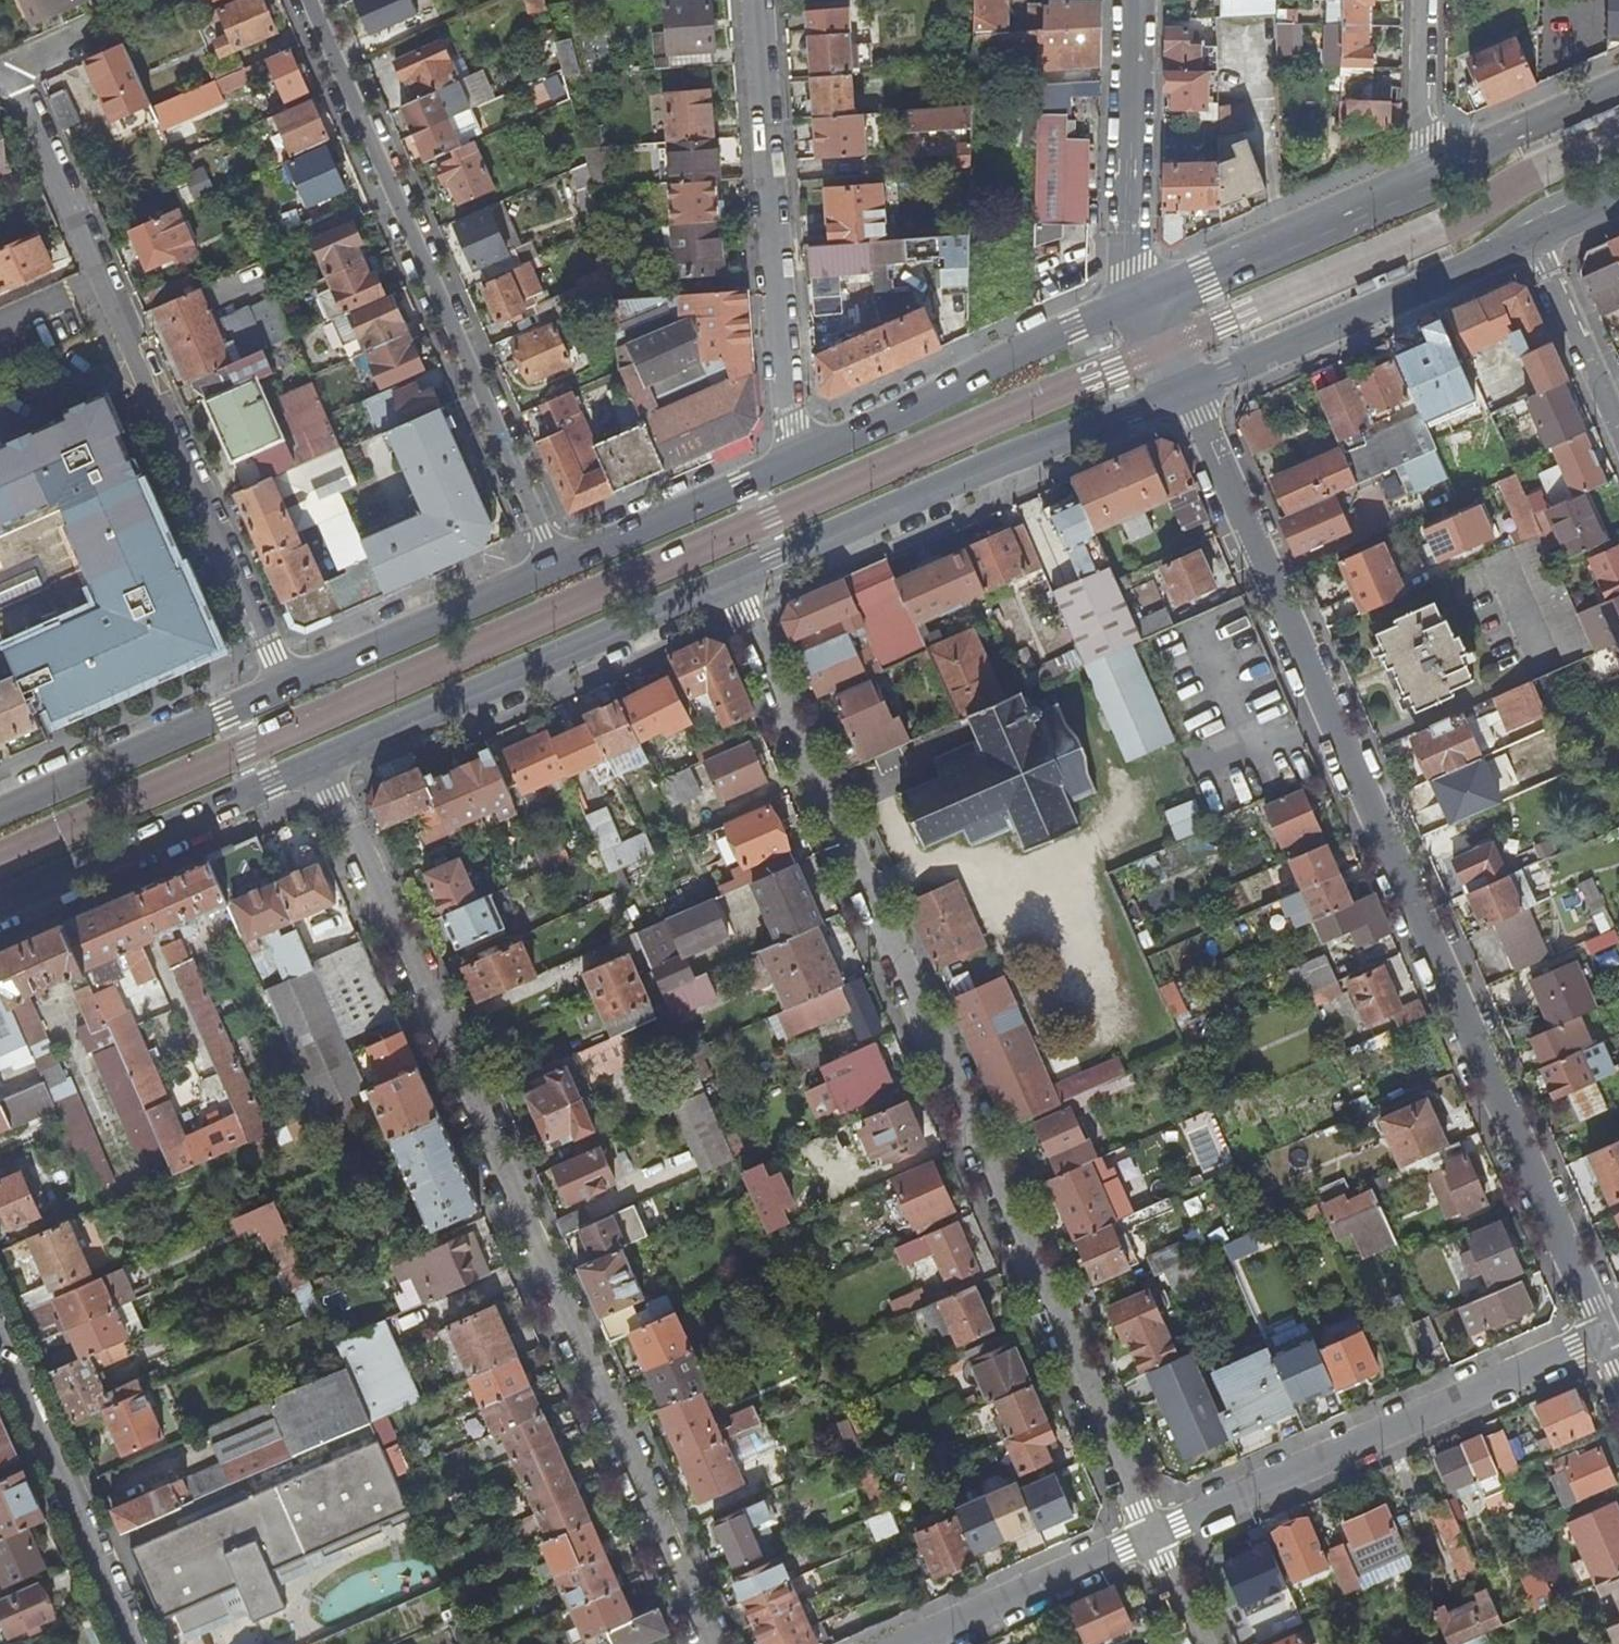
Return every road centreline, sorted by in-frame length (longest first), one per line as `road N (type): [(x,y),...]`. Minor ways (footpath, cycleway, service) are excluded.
road 1 (residential): [(735,584),(1152,1536)]
road 2 (residential): [(1188,393),(1606,1332)]
road 3 (residential): [(323,764),(716,1643)]
road 4 (residential): [(316,673),(278,666),(268,653),(0,76)]
road 5 (residential): [(309,0),(544,532),(544,574)]
road 6 (residential): [(1606,1332),(1152,1536)]
road 7 (primary): [(735,584),(963,478),(1188,393)]
road 8 (residential): [(828,446),(806,445),(790,425),(758,0)]
road 9 (primary): [(323,764),(735,584)]
road 10 (primary): [(1188,393),(1527,244)]
road 11 (primary): [(0,908),(323,764)]
road 12 (primary): [(316,673),(0,812)]
road 13 (primary): [(1137,297),(828,446)]
road 14 (residential): [(137,1643),(0,1334)]
road 15 (primary): [(1426,172),(1137,297)]
road 16 (primary): [(828,446),(544,574)]
road 17 (residential): [(1130,0),(1125,233),(1137,297)]
road 18 (residential): [(1152,1536),(912,1643)]
road 19 (primary): [(544,574),(316,673)]
road 20 (residential): [(1527,244),(1618,449)]
road 21 (primary): [(1618,88),(1426,172)]
road 22 (residential): [(1432,0),(1426,172)]

